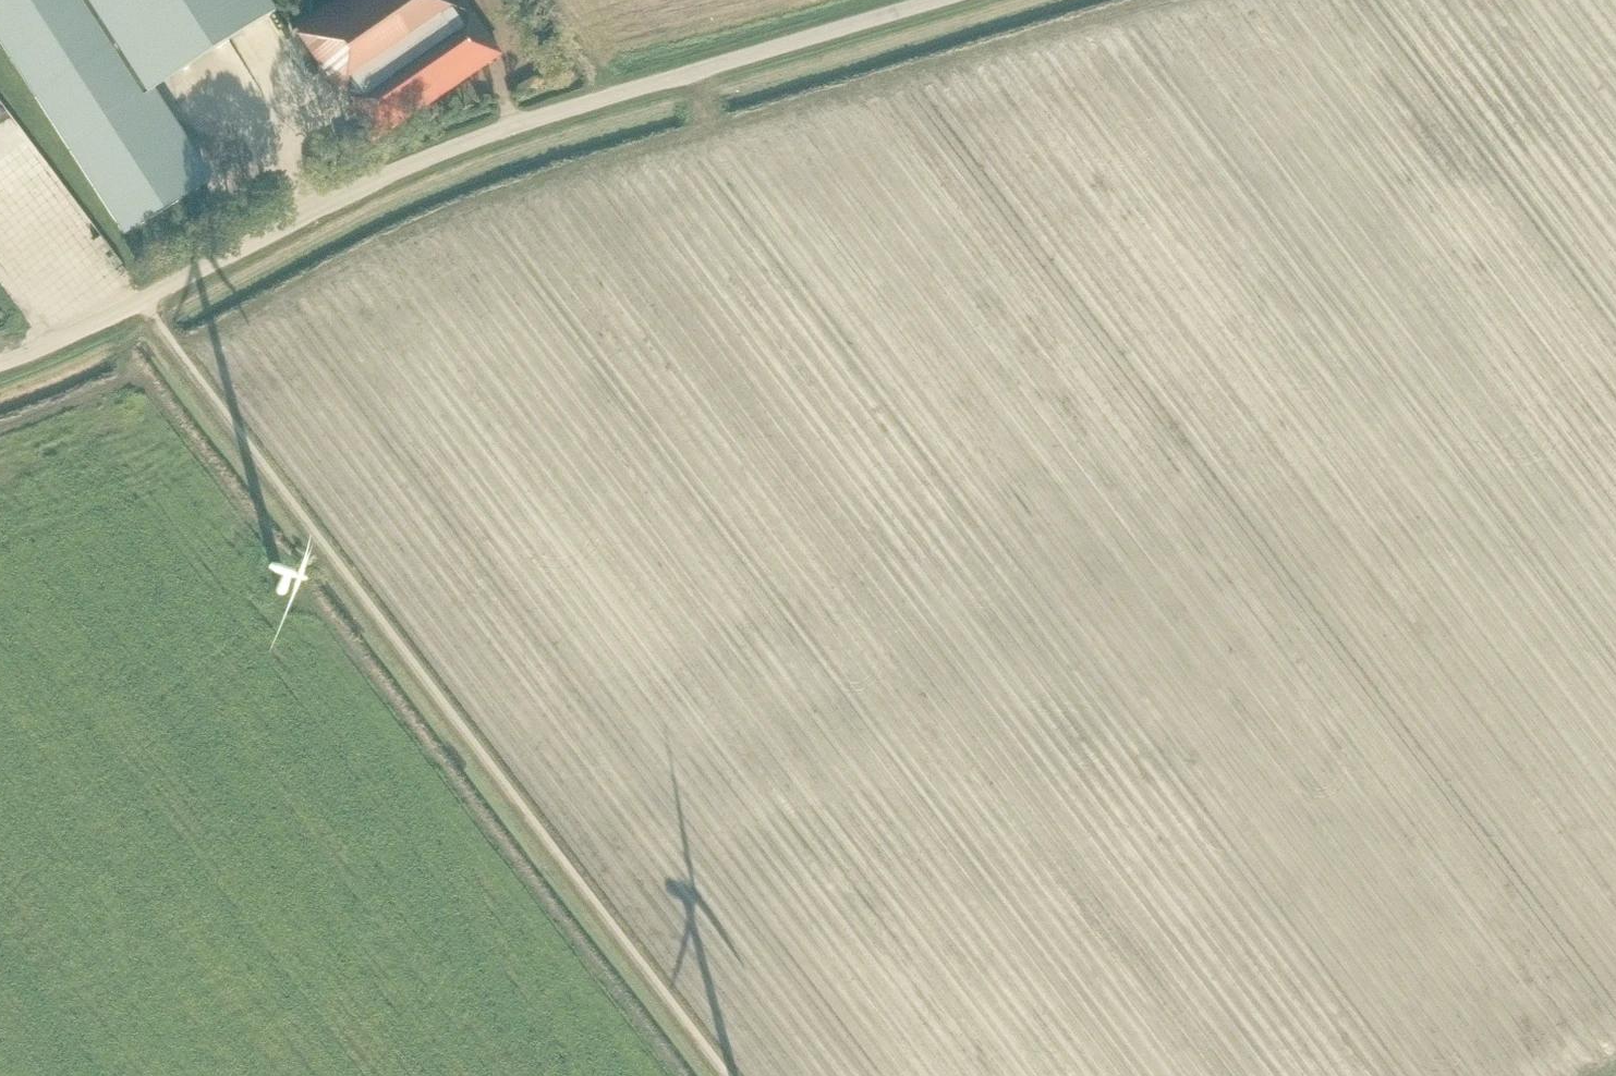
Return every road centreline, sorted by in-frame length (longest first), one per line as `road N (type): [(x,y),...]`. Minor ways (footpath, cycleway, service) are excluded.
road 1 (unclassified): [(0,364),(448,151),(939,0)]

